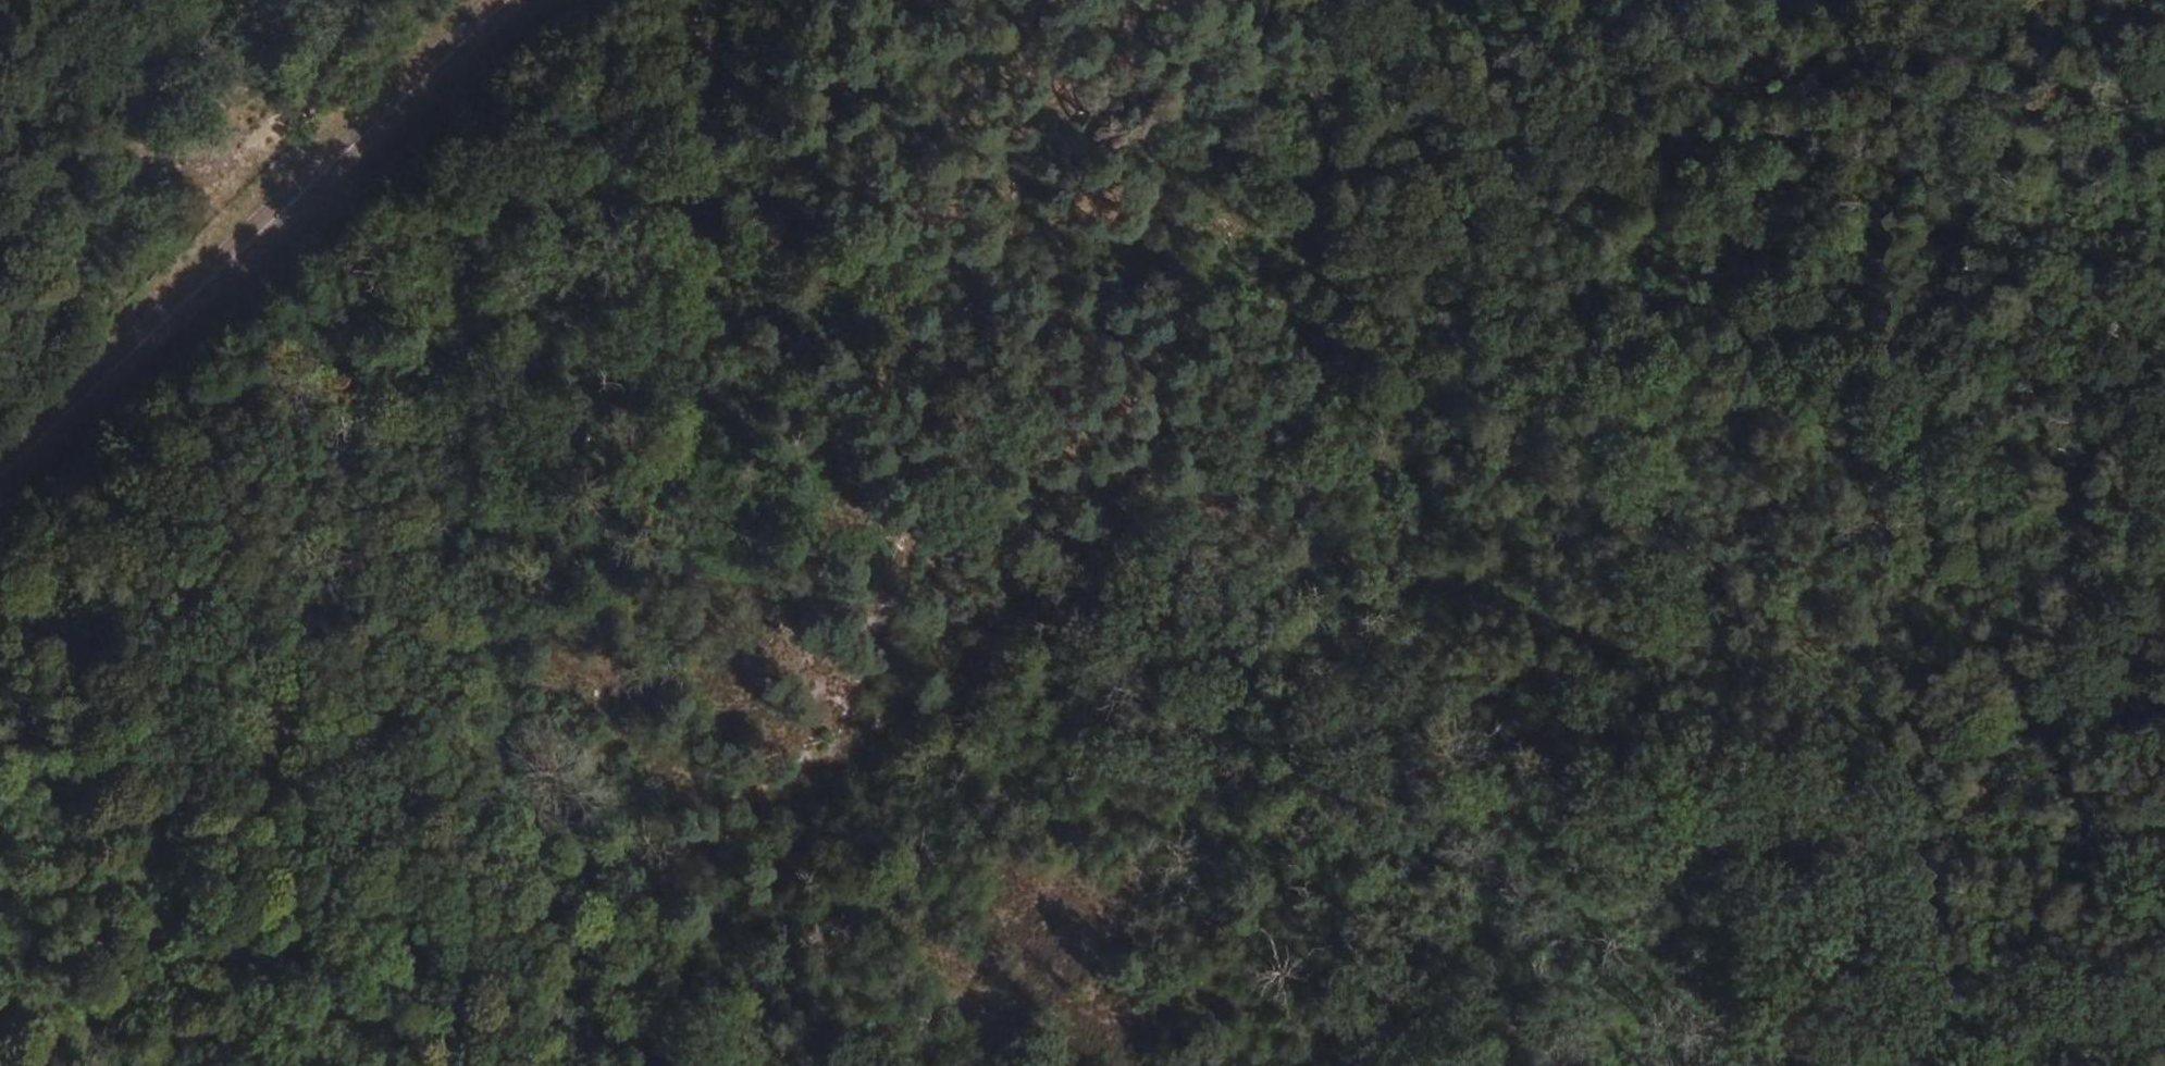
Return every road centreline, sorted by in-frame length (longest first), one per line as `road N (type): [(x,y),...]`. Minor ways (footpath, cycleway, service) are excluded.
road 1 (tertiary): [(510,0),(0,479)]

